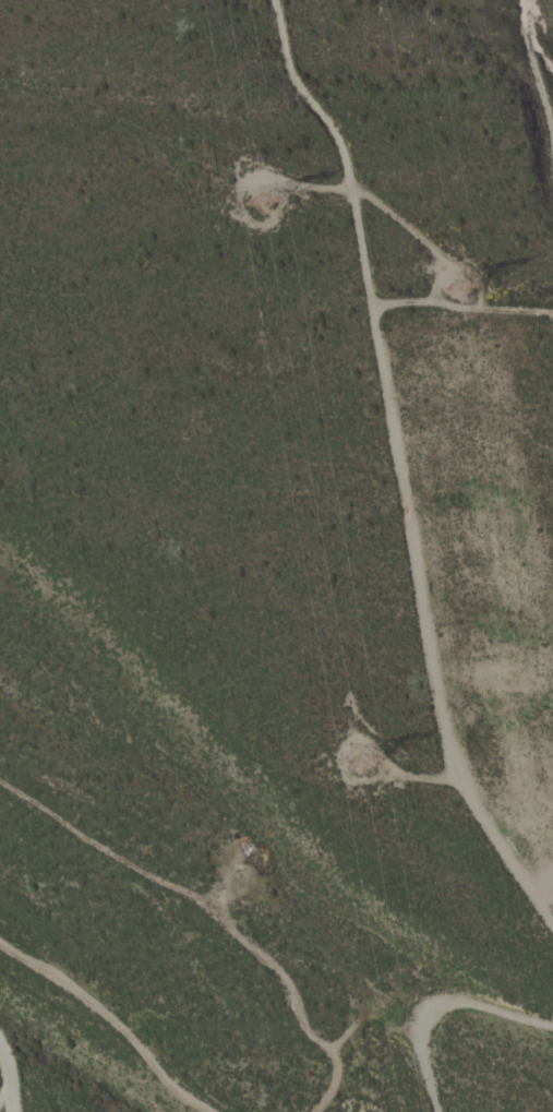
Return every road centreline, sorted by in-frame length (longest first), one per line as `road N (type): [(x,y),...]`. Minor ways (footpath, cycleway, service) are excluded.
road 1 (track): [(393,435),(458,776),(504,859),(552,924)]
road 2 (track): [(275,0),(291,76),(330,124),(349,167),(393,435)]
road 3 (residential): [(0,934),(135,1035),(179,1090),(221,1111)]
road 4 (track): [(552,1026),(460,995),(432,1006),(423,1041),(441,1111)]
road 5 (track): [(371,304),(413,300),(552,313)]
road 6 (track): [(552,141),(523,0)]

